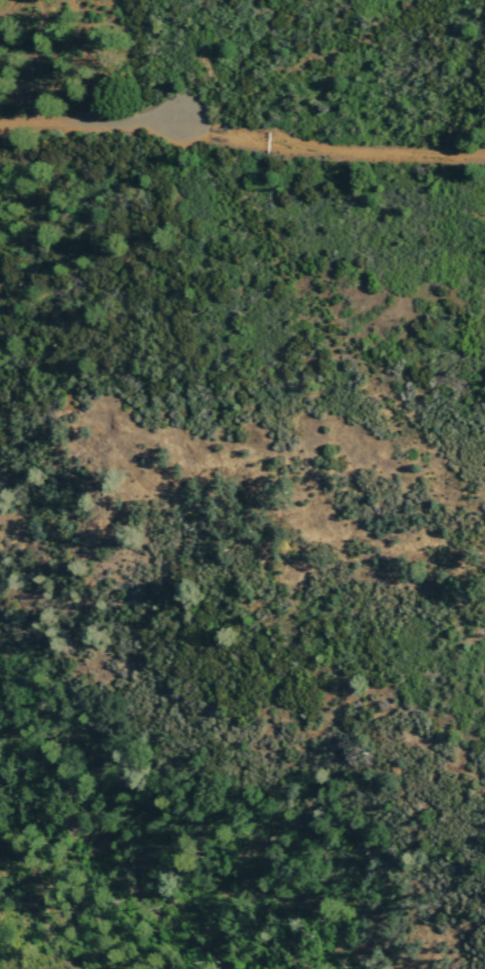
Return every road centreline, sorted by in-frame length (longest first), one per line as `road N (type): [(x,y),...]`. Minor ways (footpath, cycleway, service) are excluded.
road 1 (track): [(182,126),(295,148),(484,154)]
road 2 (residential): [(0,127),(182,126)]

